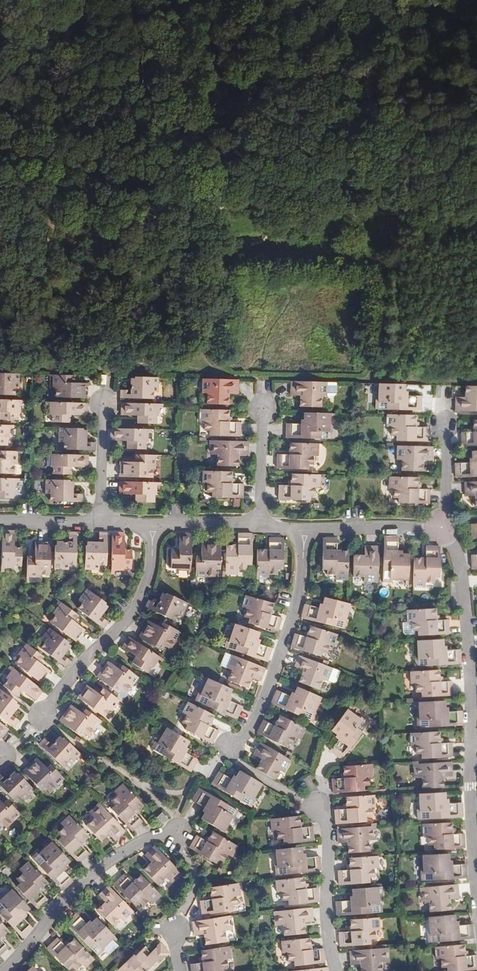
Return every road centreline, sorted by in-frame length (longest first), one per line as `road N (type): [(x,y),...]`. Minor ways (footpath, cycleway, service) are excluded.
road 1 (residential): [(476,866),(465,594),(443,528)]
road 2 (track): [(228,208),(476,164)]
road 3 (residential): [(227,748),(246,735),(266,694),(303,583),(303,531)]
road 4 (residential): [(42,716),(141,598),(154,526)]
road 5 (residential): [(6,970),(83,878),(150,837),(175,832)]
road 6 (track): [(476,210),(273,222)]
road 7 (track): [(201,0),(139,23),(75,32),(46,20),(32,0)]
road 8 (track): [(228,208),(61,243)]
road 9 (residential): [(318,808),(326,823),(326,922),(337,970)]
road 10 (residential): [(443,528),(303,531)]
road 11 (residential): [(106,402),(102,525)]
road 12 (residential): [(263,405),(255,526)]

